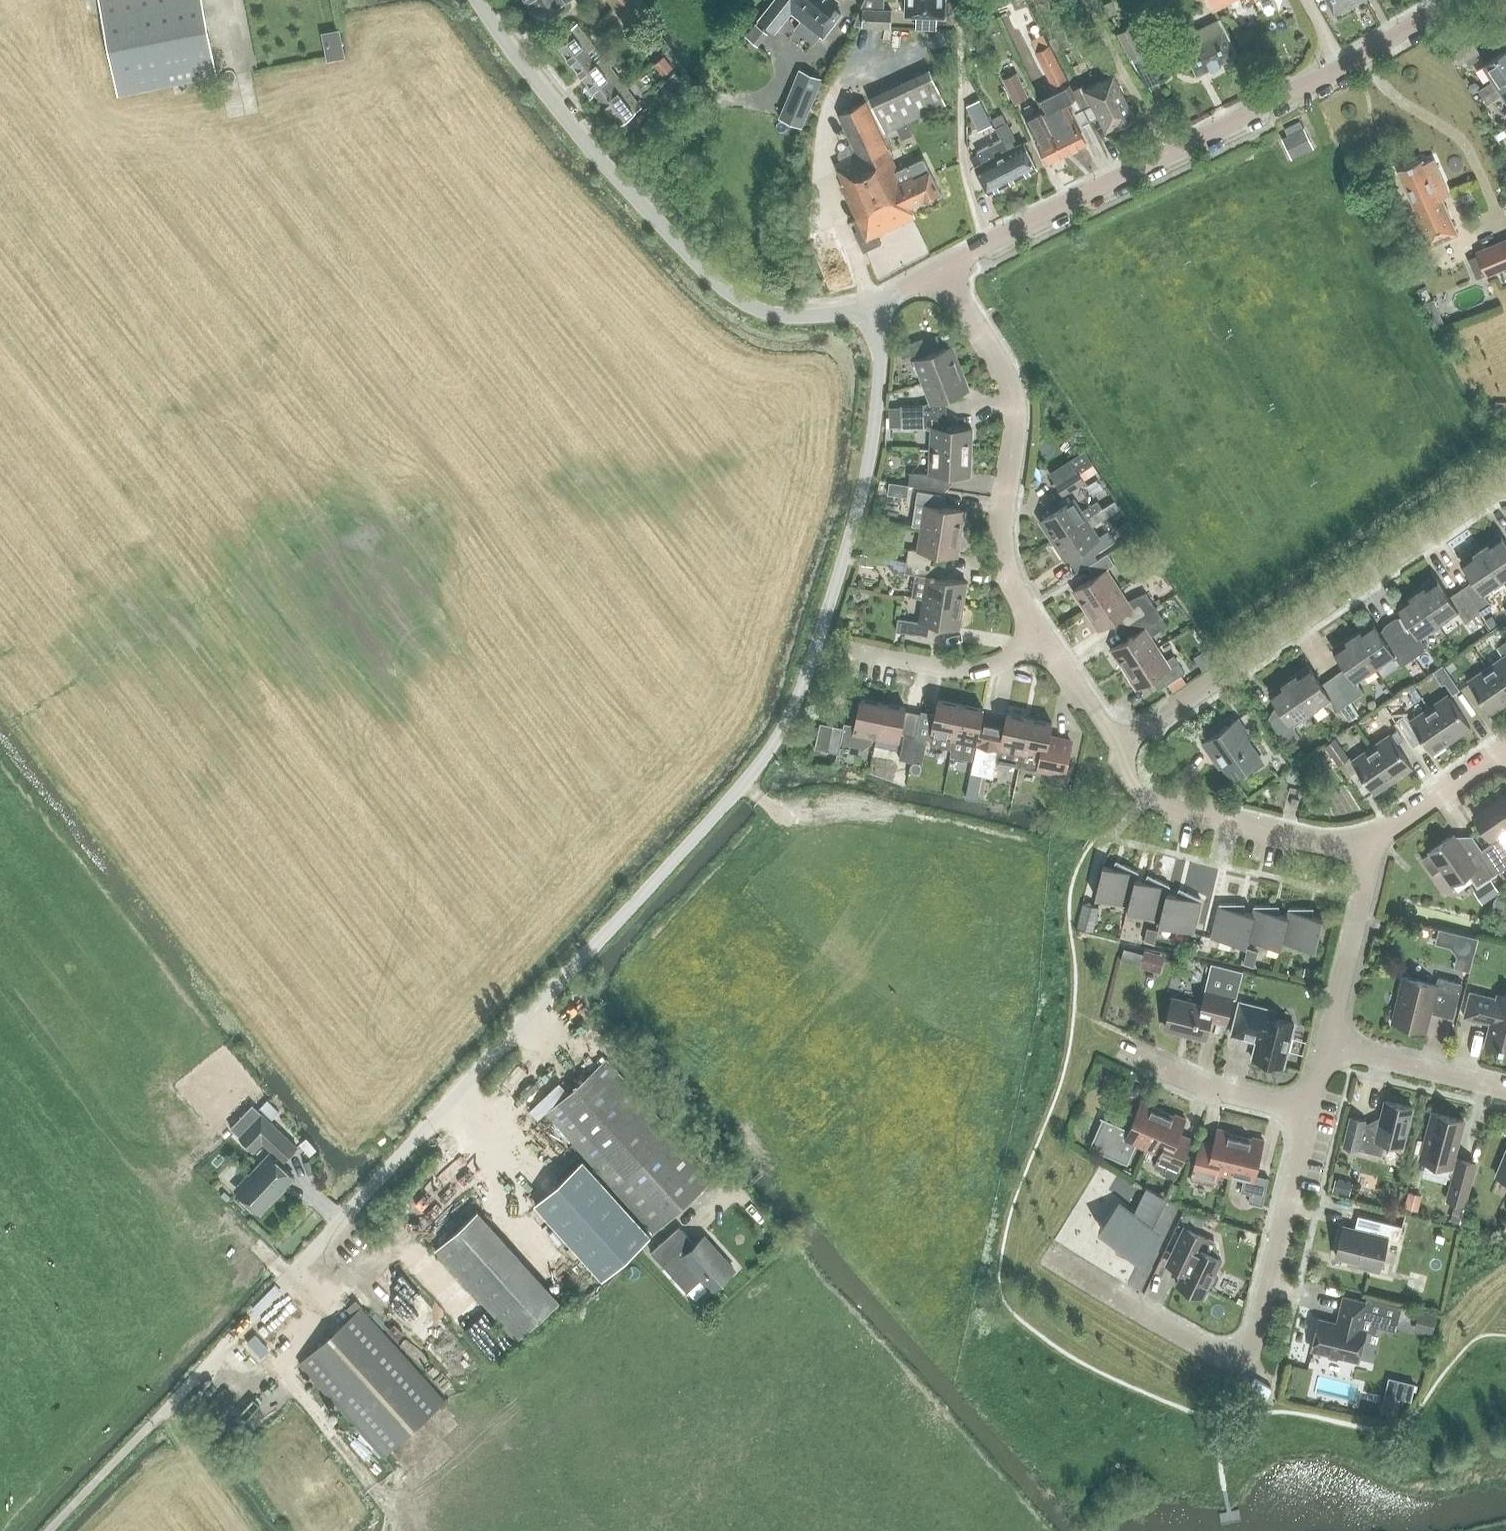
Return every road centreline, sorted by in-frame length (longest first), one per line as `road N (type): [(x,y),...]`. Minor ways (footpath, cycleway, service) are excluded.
road 1 (unclassified): [(222,1350),(781,733),(865,481),(880,374),(873,306)]
road 2 (unclassified): [(873,306),(785,316),(728,292),(597,156),(478,0)]
road 3 (residential): [(1119,747),(1489,490),(1505,486)]
road 4 (residential): [(1040,638),(1004,565),(1012,395),(940,270)]
road 5 (residential): [(1365,841),(1316,843),(1149,800),(1117,760),(1119,747)]
road 6 (residential): [(1247,1372),(1310,1114)]
road 7 (residential): [(986,243),(964,159),(963,0)]
road 8 (residential): [(1247,1372),(1050,1259)]
road 9 (residential): [(1326,1046),(1369,871),(1365,841)]
road 10 (residential): [(986,243),(1168,153)]
road 11 (residential): [(1168,153),(1345,66)]
road 12 (residential): [(1310,1114),(1201,1085),(1126,1053)]
road 13 (residential): [(856,650),(963,669),(1002,663),(1040,638)]
road 14 (residential): [(1505,1091),(1326,1046)]
road 15 (residential): [(1085,0),(1168,153)]
road 16 (residential): [(1505,750),(1365,841)]
road 17 (residential): [(1119,747),(1040,638)]
road 18 (residential): [(1345,66),(1453,0)]

